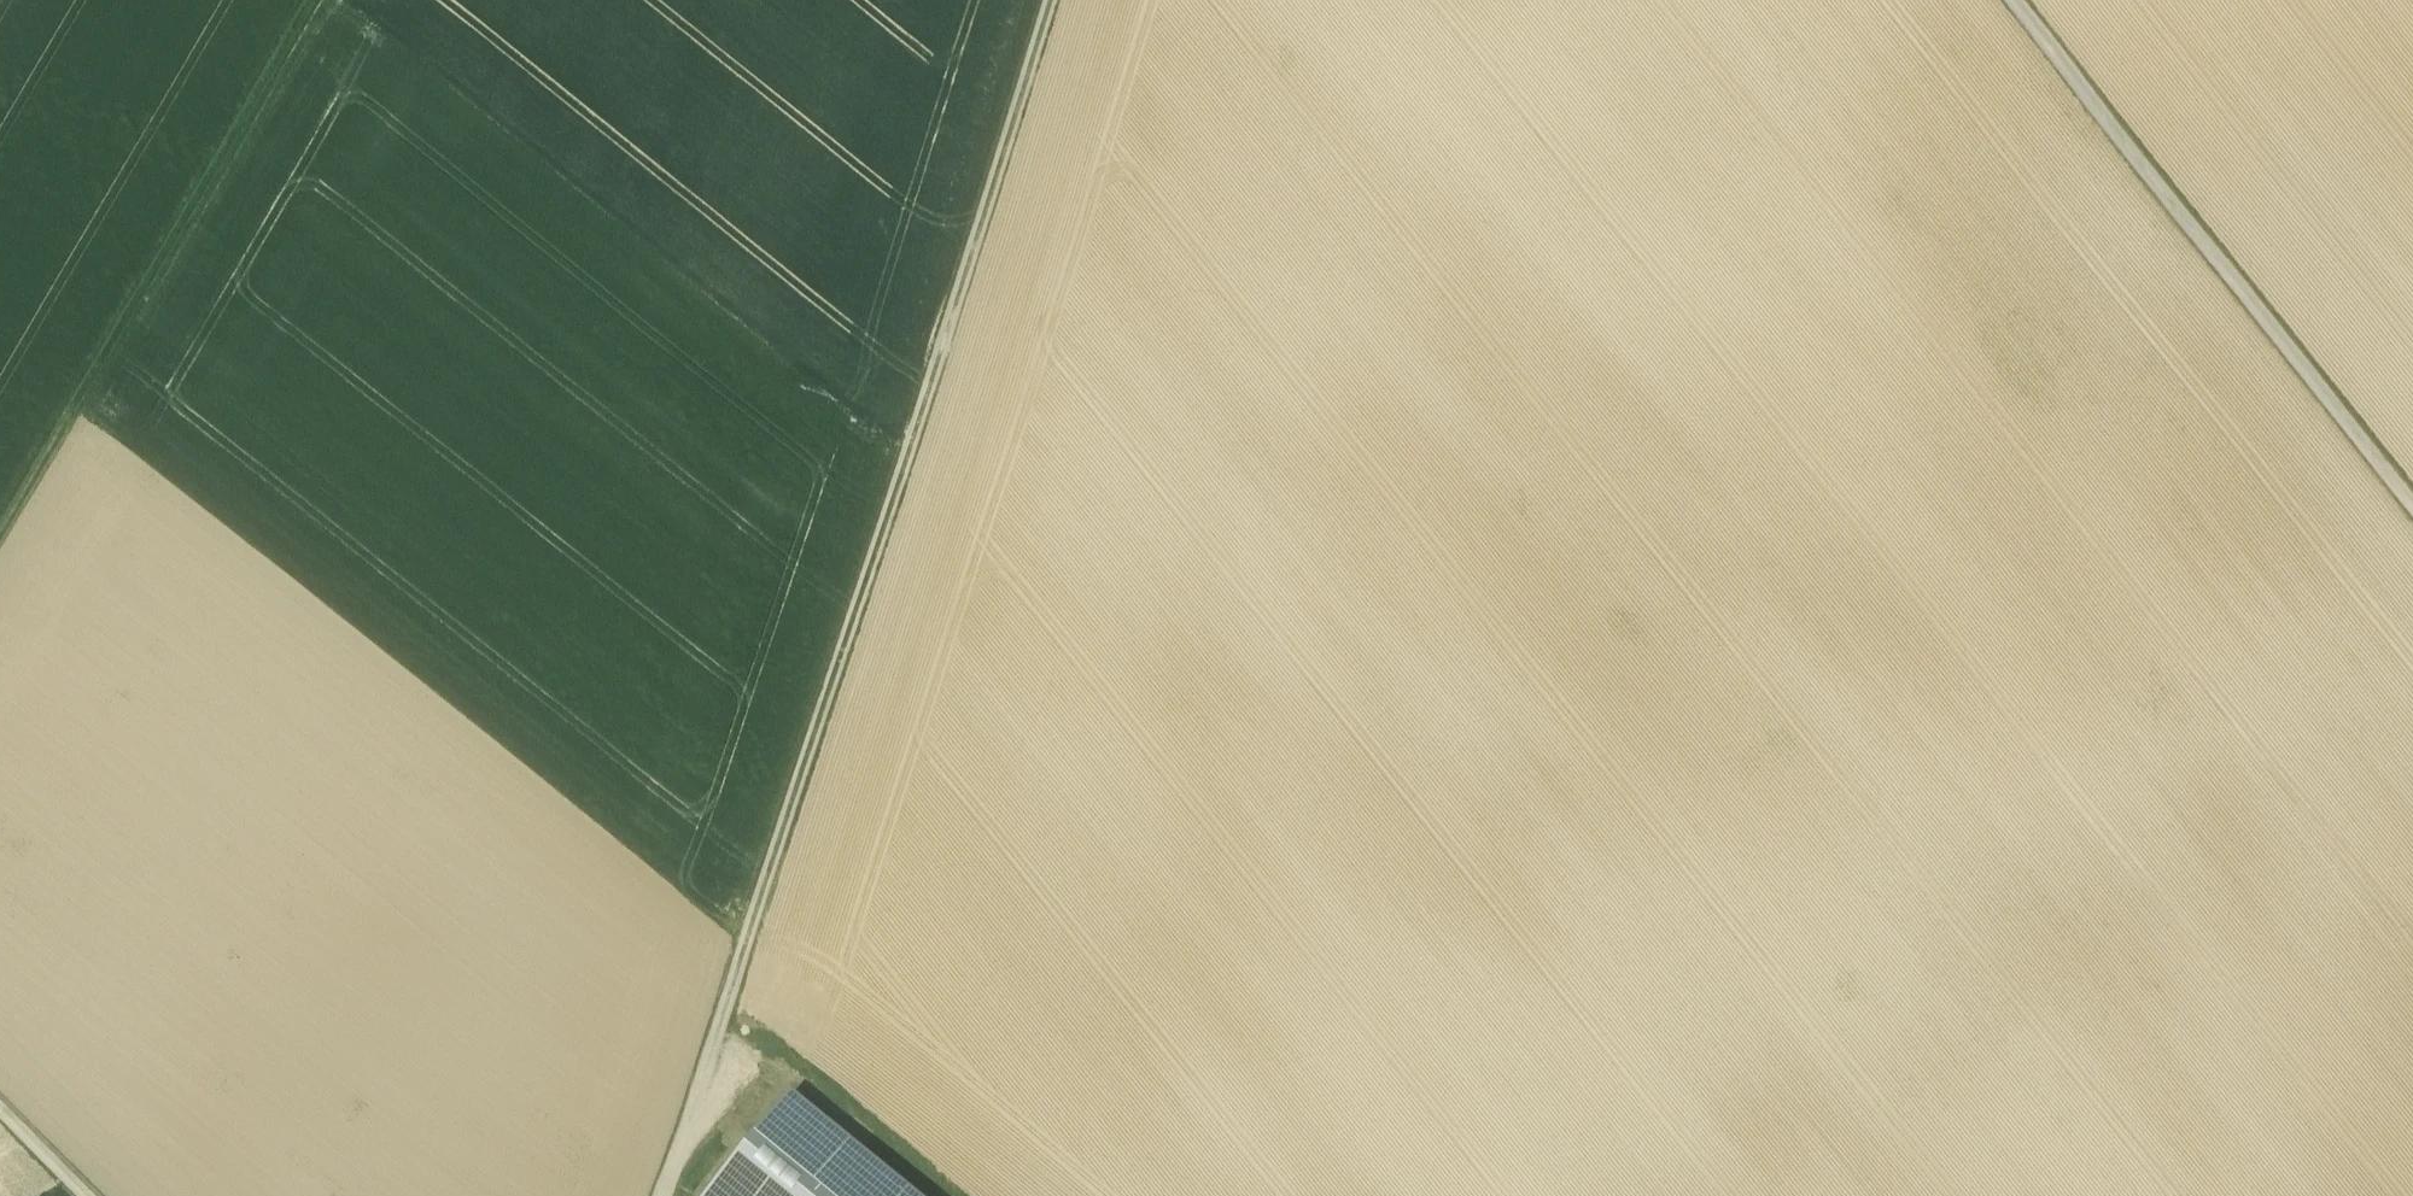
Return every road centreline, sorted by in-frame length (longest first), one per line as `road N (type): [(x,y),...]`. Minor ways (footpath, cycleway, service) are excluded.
road 1 (track): [(665,1195),(1046,0)]
road 2 (track): [(328,0),(0,567)]
road 3 (track): [(2412,493),(2010,0)]

